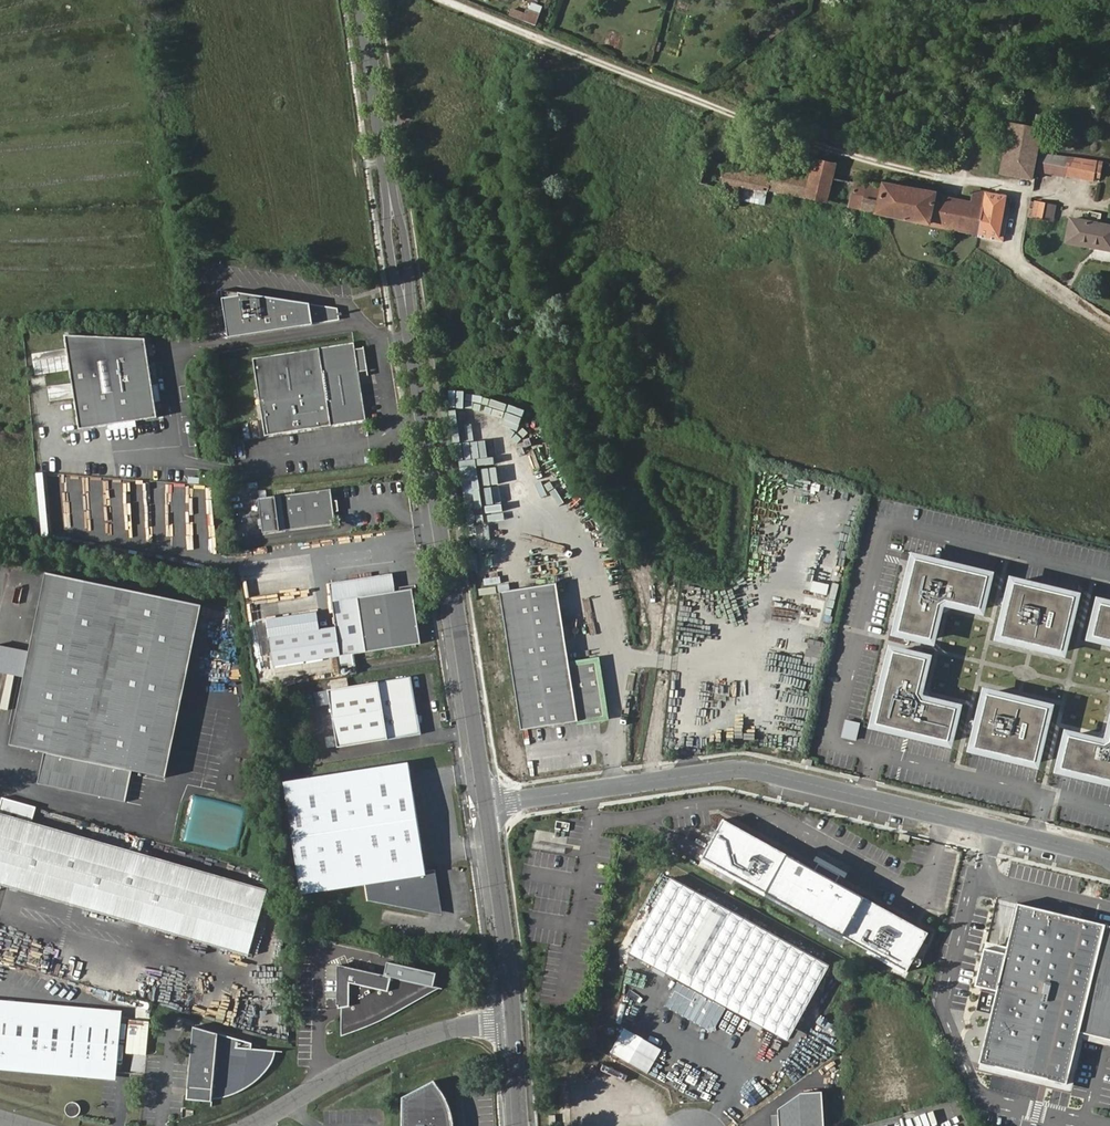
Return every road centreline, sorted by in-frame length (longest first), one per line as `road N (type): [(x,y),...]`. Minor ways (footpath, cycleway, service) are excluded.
road 1 (residential): [(487,809),(760,771),(1109,863)]
road 2 (tertiary): [(487,809),(406,300)]
road 3 (residential): [(246,1125),(408,1044),(514,1021)]
road 4 (tertiary): [(514,1021),(487,809)]
road 5 (tertiary): [(391,196),(362,0)]

